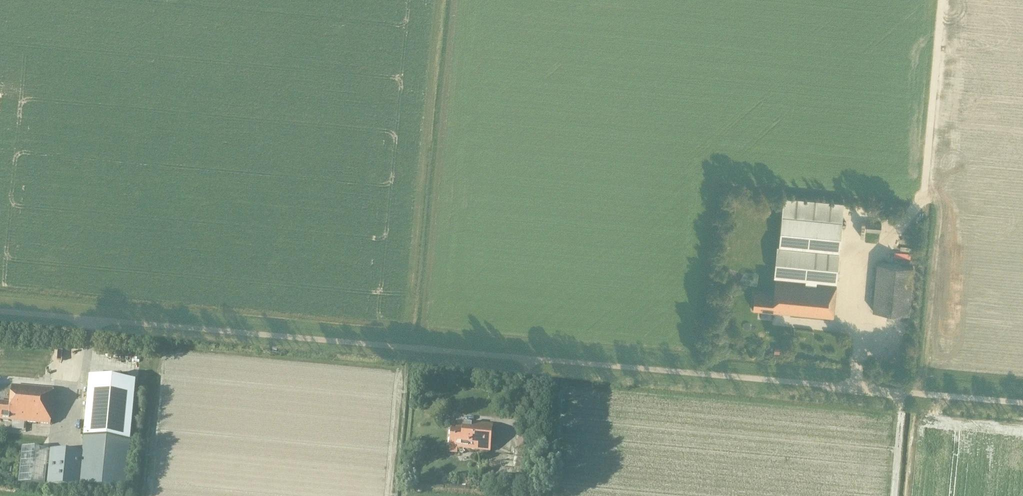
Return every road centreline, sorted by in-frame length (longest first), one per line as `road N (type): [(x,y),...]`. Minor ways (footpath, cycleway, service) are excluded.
road 1 (unclassified): [(1022,404),(0,313)]
road 2 (track): [(944,0),(925,195),(938,209),(922,396)]
road 3 (track): [(925,195),(895,236),(875,246),(860,390)]

